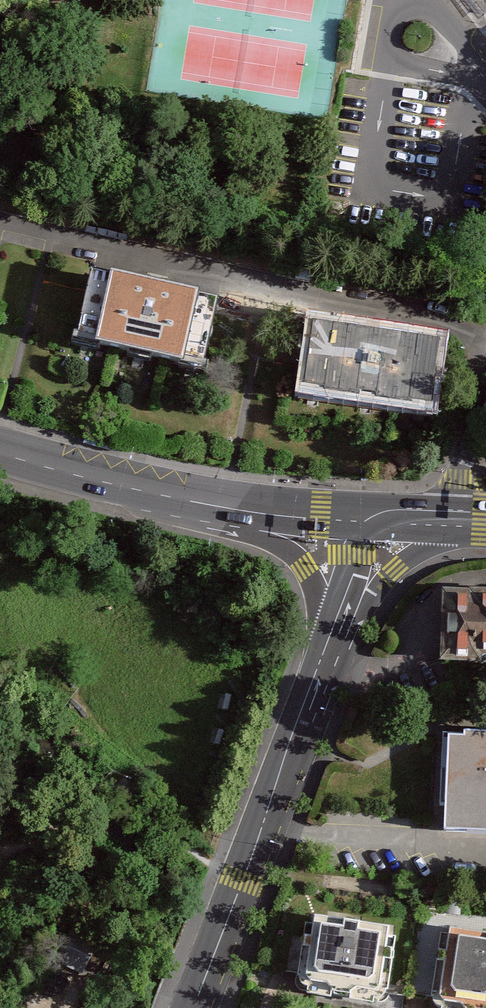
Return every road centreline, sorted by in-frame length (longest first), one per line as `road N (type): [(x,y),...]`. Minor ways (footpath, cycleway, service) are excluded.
road 1 (tertiary): [(199,1007),(332,663)]
road 2 (secondary): [(0,453),(234,505)]
road 3 (tertiary): [(332,663),(399,570),(485,526)]
road 4 (tertiary): [(234,505),(306,566),(332,663)]
road 5 (tertiary): [(332,663),(372,519)]
road 6 (residential): [(485,387),(459,524)]
road 7 (secondary): [(234,505),(372,519)]

